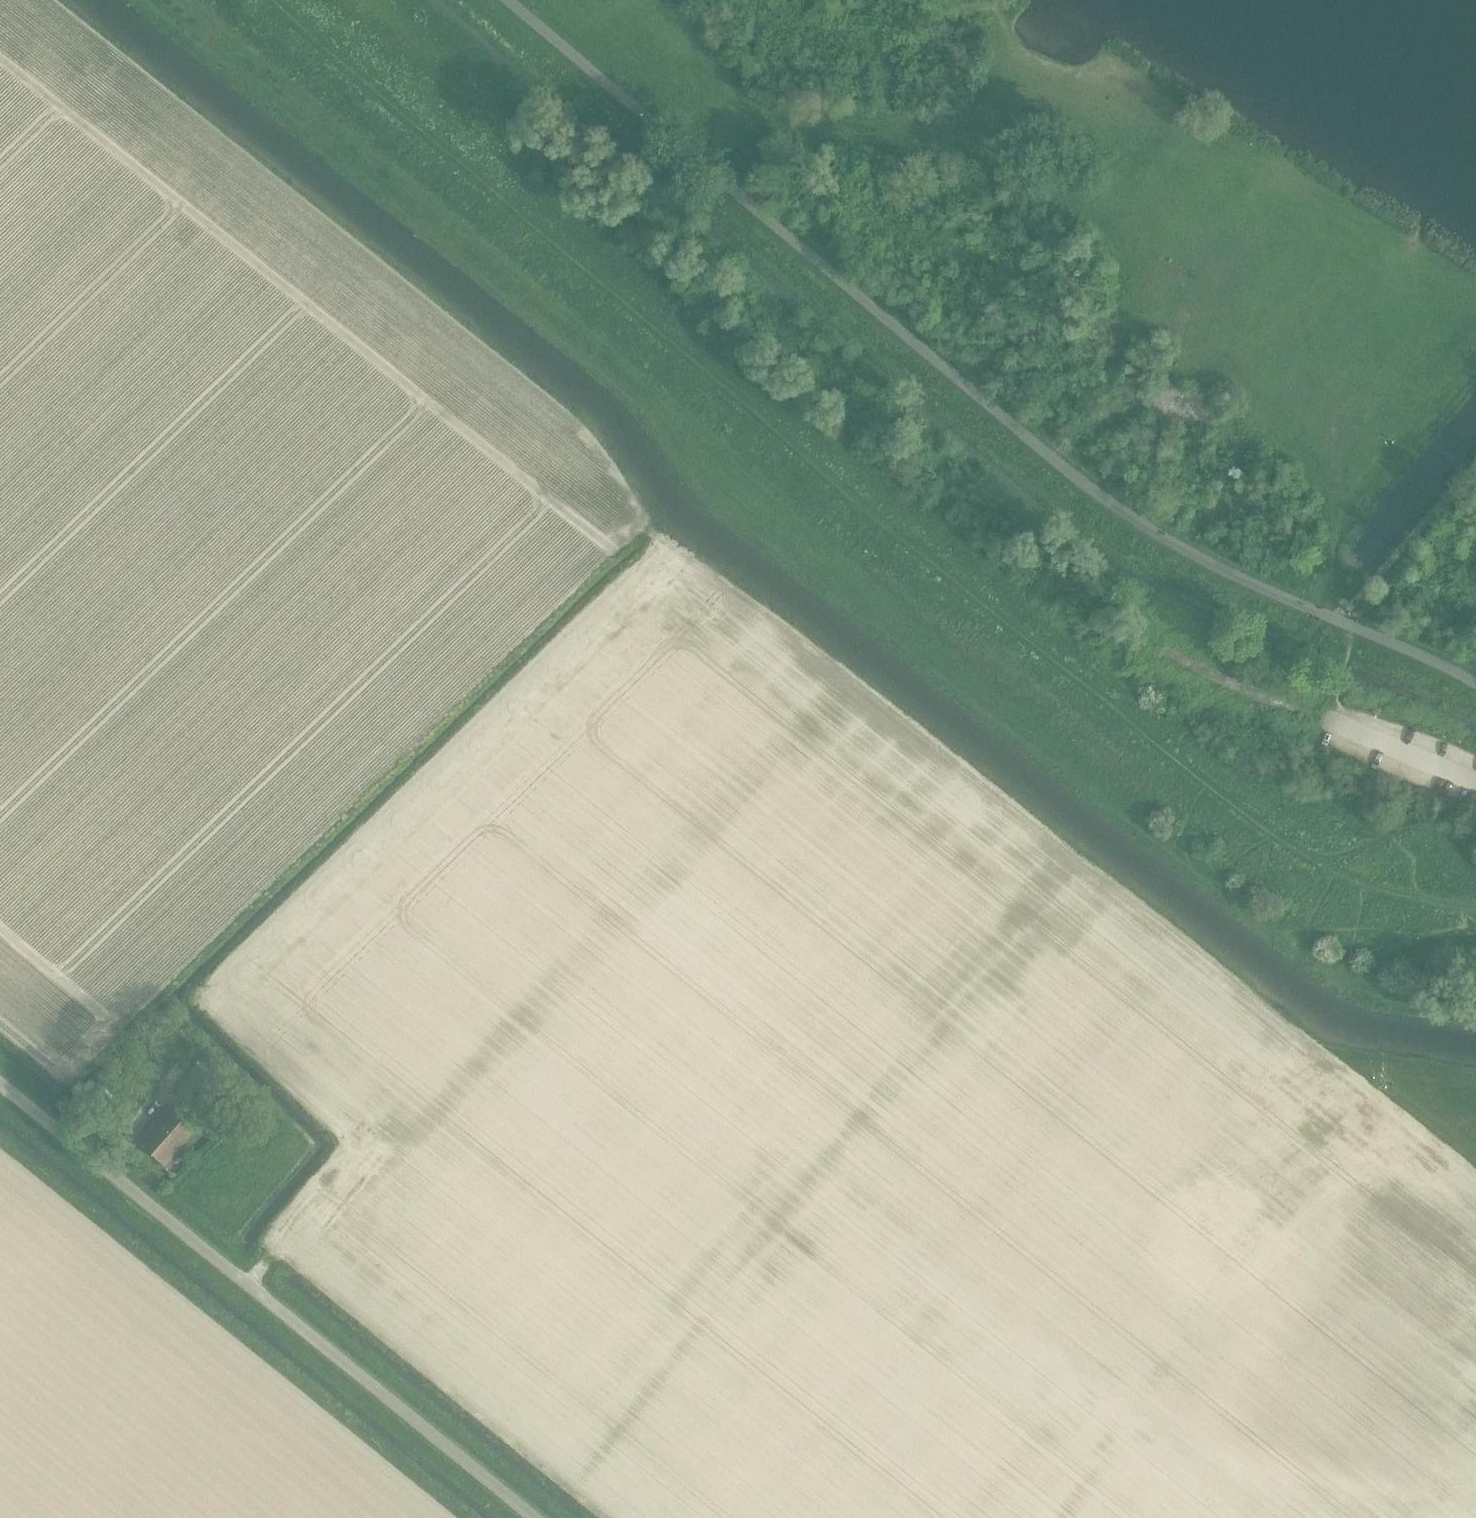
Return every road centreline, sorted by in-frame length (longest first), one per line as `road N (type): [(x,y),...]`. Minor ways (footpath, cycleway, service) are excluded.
road 1 (unclassified): [(536,1517),(0,1079)]
road 2 (unclassified): [(1475,784),(1330,722)]

